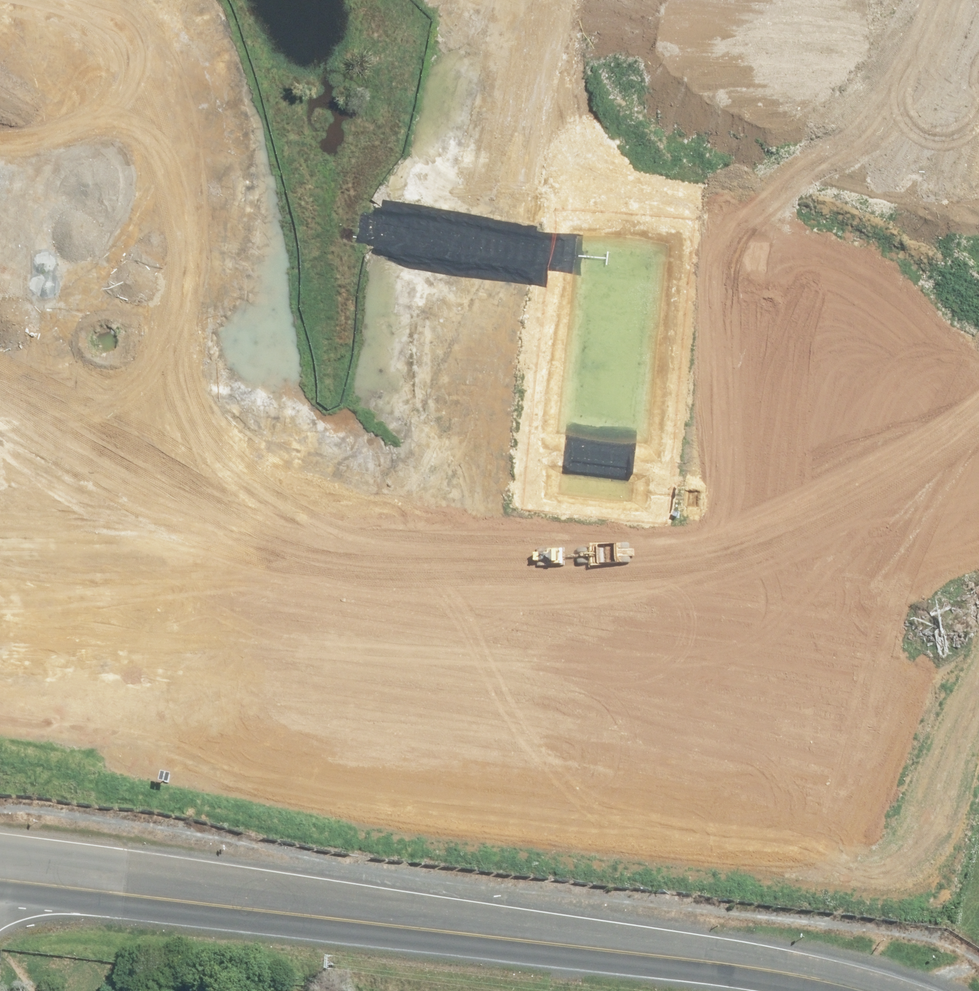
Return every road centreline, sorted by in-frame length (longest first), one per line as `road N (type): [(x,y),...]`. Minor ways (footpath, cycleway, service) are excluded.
road 1 (residential): [(938,91),(775,735),(731,756),(506,728),(456,707),(442,679),(506,112),(529,73),(564,53),(599,48)]
road 2 (unclassified): [(26,875),(863,990)]
road 3 (residential): [(599,48),(938,91)]
road 4 (secondary): [(0,428),(26,219),(70,118)]
road 5 (secondary): [(70,118),(129,0)]

